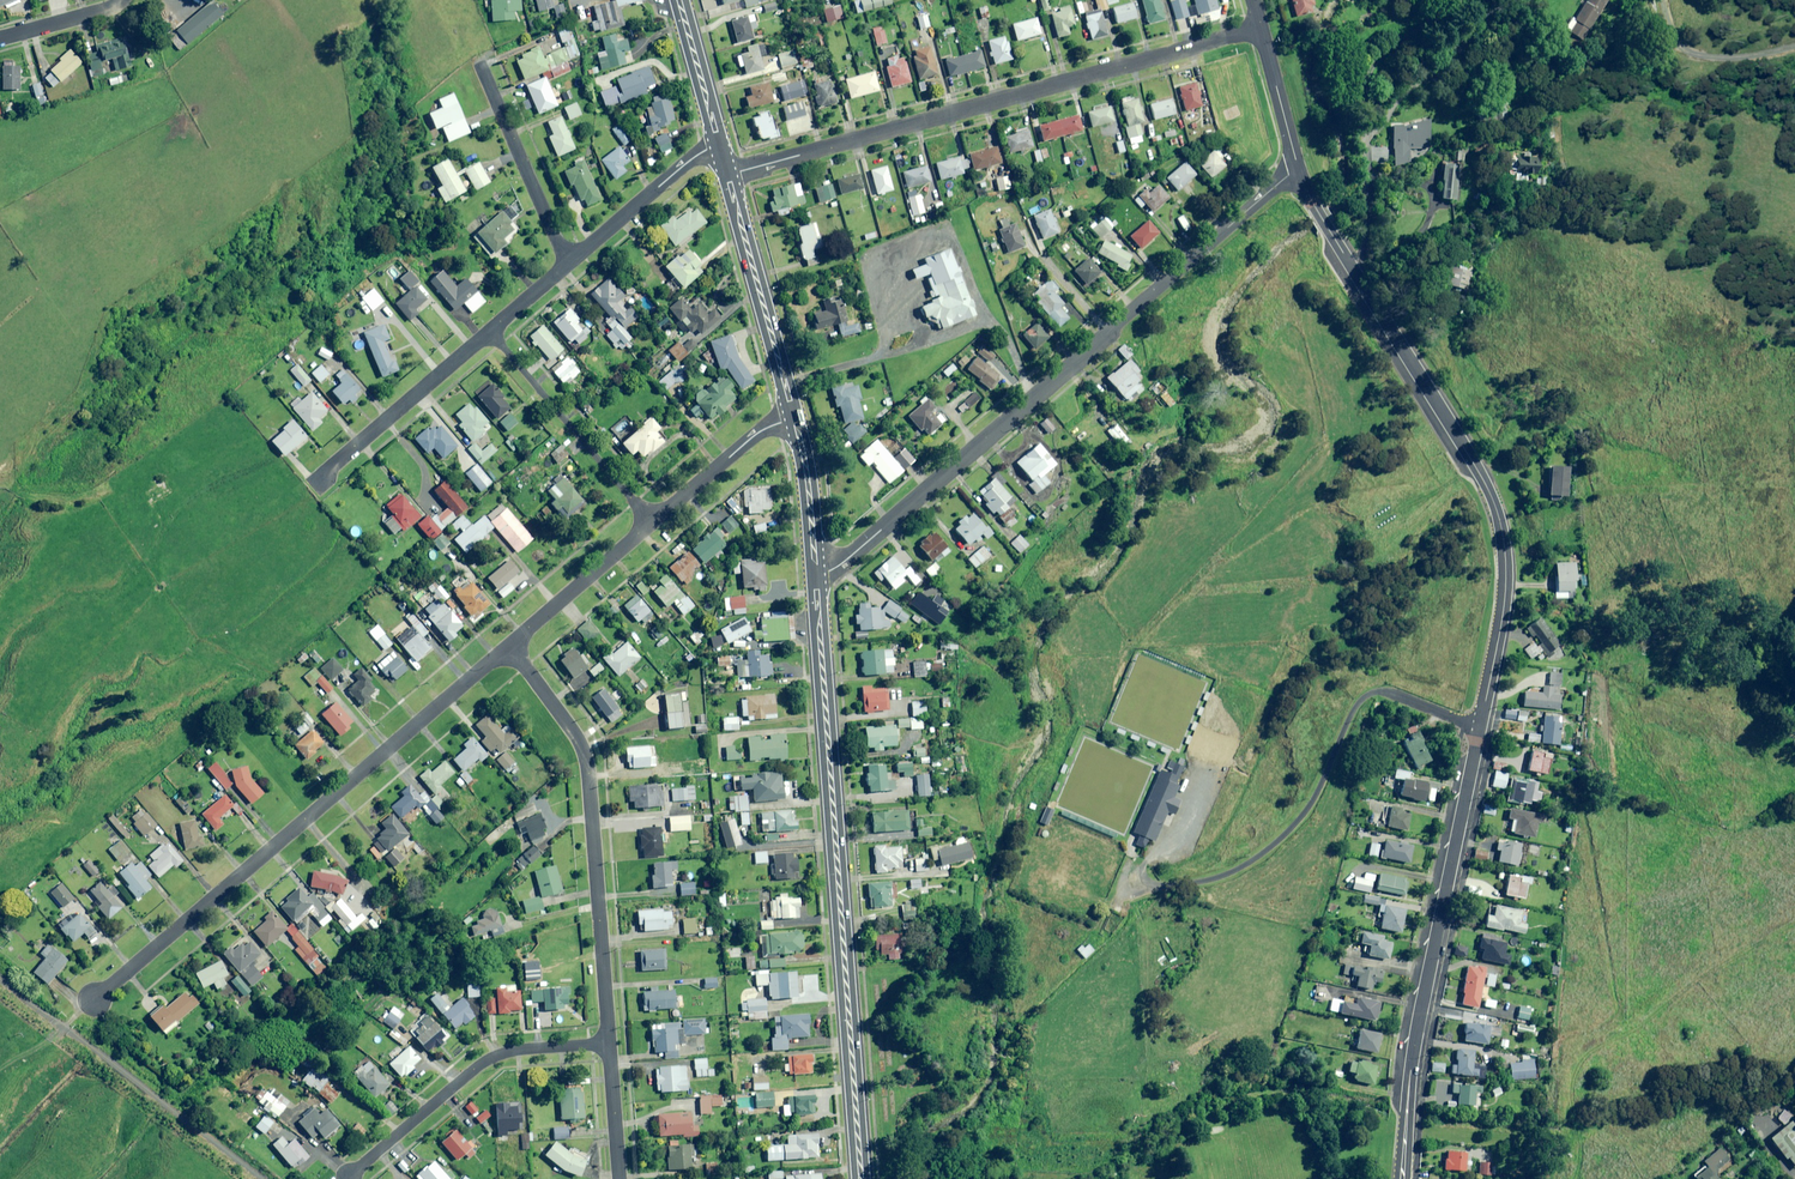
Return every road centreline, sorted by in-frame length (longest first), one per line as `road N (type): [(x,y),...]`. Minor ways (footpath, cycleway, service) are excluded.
road 1 (residential): [(1298,170),(1486,484),(1505,542),(1503,610),(1414,1051),(1402,1178)]
road 2 (residential): [(818,571),(845,561),(1298,170)]
road 3 (primary): [(818,571),(861,1178)]
road 4 (residential): [(88,1005),(510,648)]
road 5 (residential): [(730,174),(1259,26)]
road 6 (residential): [(510,648),(586,755),(608,1044)]
road 7 (track): [(1794,924),(1703,975),(1583,1064),(1575,1096),(1578,1178)]
road 8 (residential): [(349,1177),(486,1061),(507,1051),(608,1044)]
road 9 (primary): [(730,174),(794,420)]
road 10 (residential): [(490,330),(650,522)]
road 11 (residential): [(312,485),(490,330)]
road 12 (residential): [(480,62),(567,263)]
road 13 (residential): [(567,263),(698,154),(717,147)]
road 14 (residential): [(510,648),(650,522)]
road 15 (residential): [(650,522),(756,434),(794,420)]
road 16 (primary): [(794,420),(818,571)]
road 17 (primary): [(679,0),(717,147)]
road 18 (residential): [(1259,26),(1298,170)]
road 19 (residential): [(608,1044),(620,1178)]
road 20 (residential): [(0,38),(122,0)]

